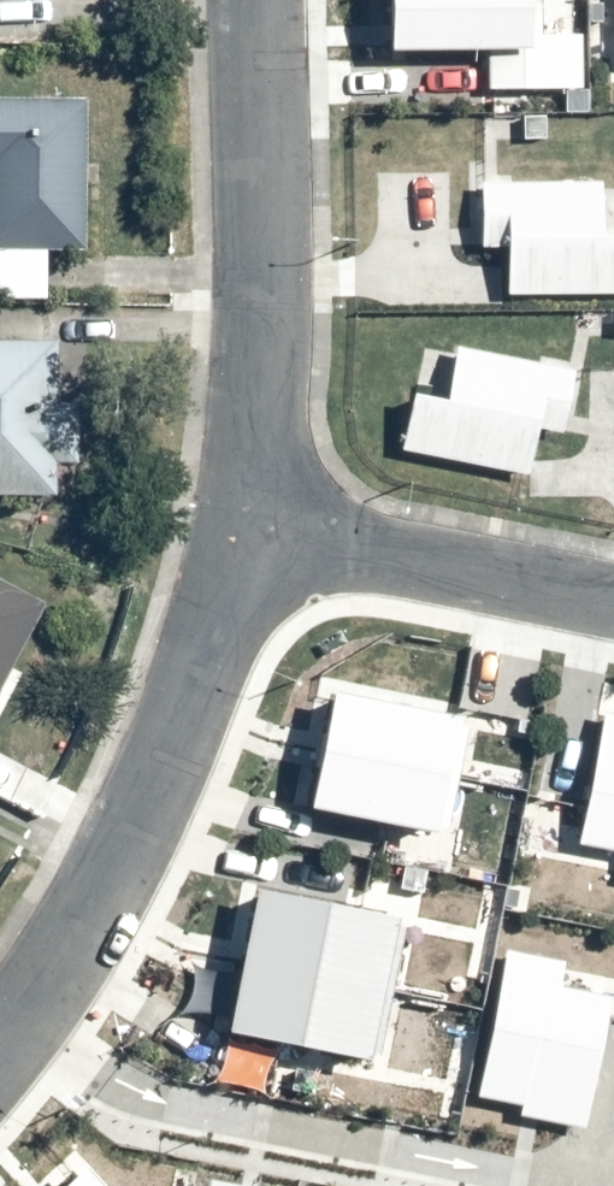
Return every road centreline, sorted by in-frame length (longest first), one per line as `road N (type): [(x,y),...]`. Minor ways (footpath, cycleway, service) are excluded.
road 1 (residential): [(0,1030),(87,905),(146,797),(239,525)]
road 2 (residential): [(239,525),(258,368),(249,0)]
road 3 (residential): [(239,525),(613,596)]

